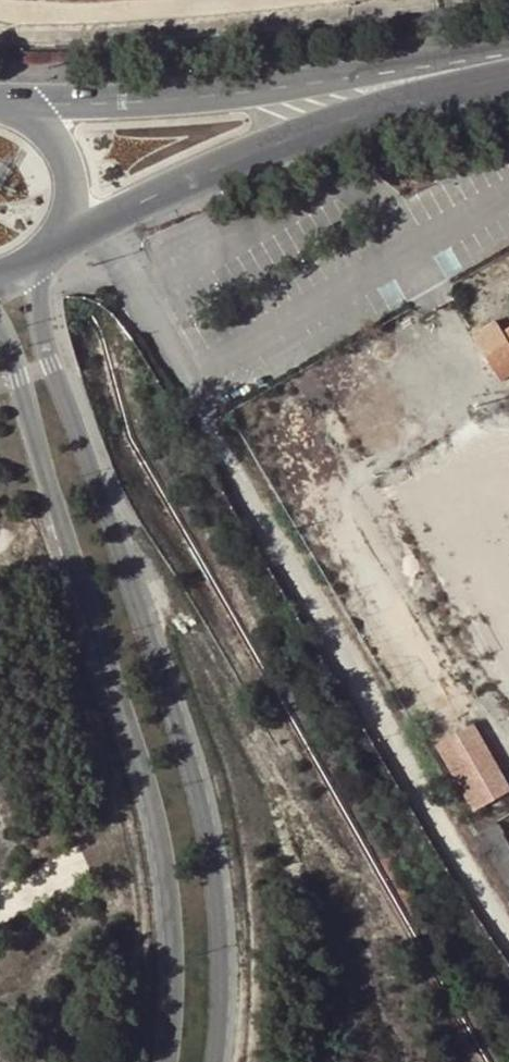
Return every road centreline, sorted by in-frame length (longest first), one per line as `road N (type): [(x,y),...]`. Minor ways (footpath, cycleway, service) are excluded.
road 1 (tertiary): [(218,1061),(225,965),(219,874),(201,789),(42,329),(39,266)]
road 2 (tertiary): [(0,326),(151,797),(169,884),(166,1061)]
road 3 (secondary): [(508,47),(226,95),(33,108)]
road 4 (secondary): [(66,232),(330,127),(508,76)]
road 5 (secondary): [(66,232),(74,171),(55,130),(33,108)]

